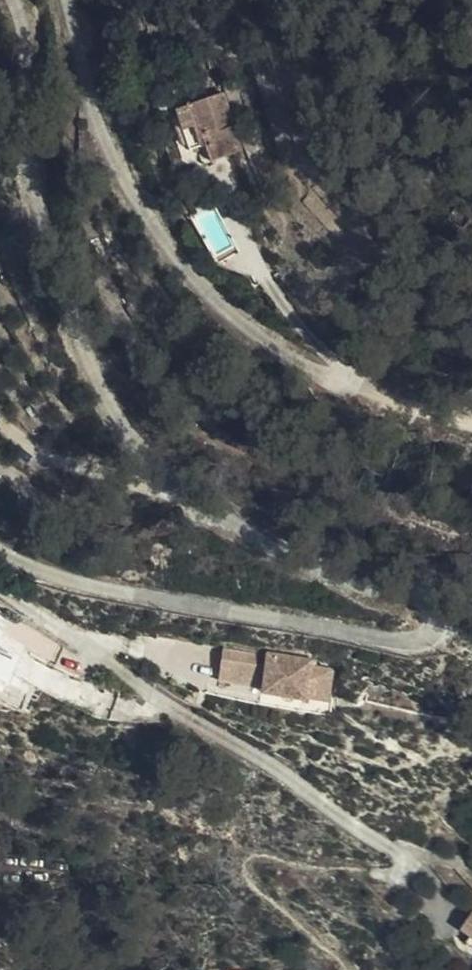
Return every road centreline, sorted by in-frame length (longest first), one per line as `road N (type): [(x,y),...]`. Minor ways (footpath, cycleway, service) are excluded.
road 1 (track): [(209,300),(278,354),(358,392),(471,427)]

